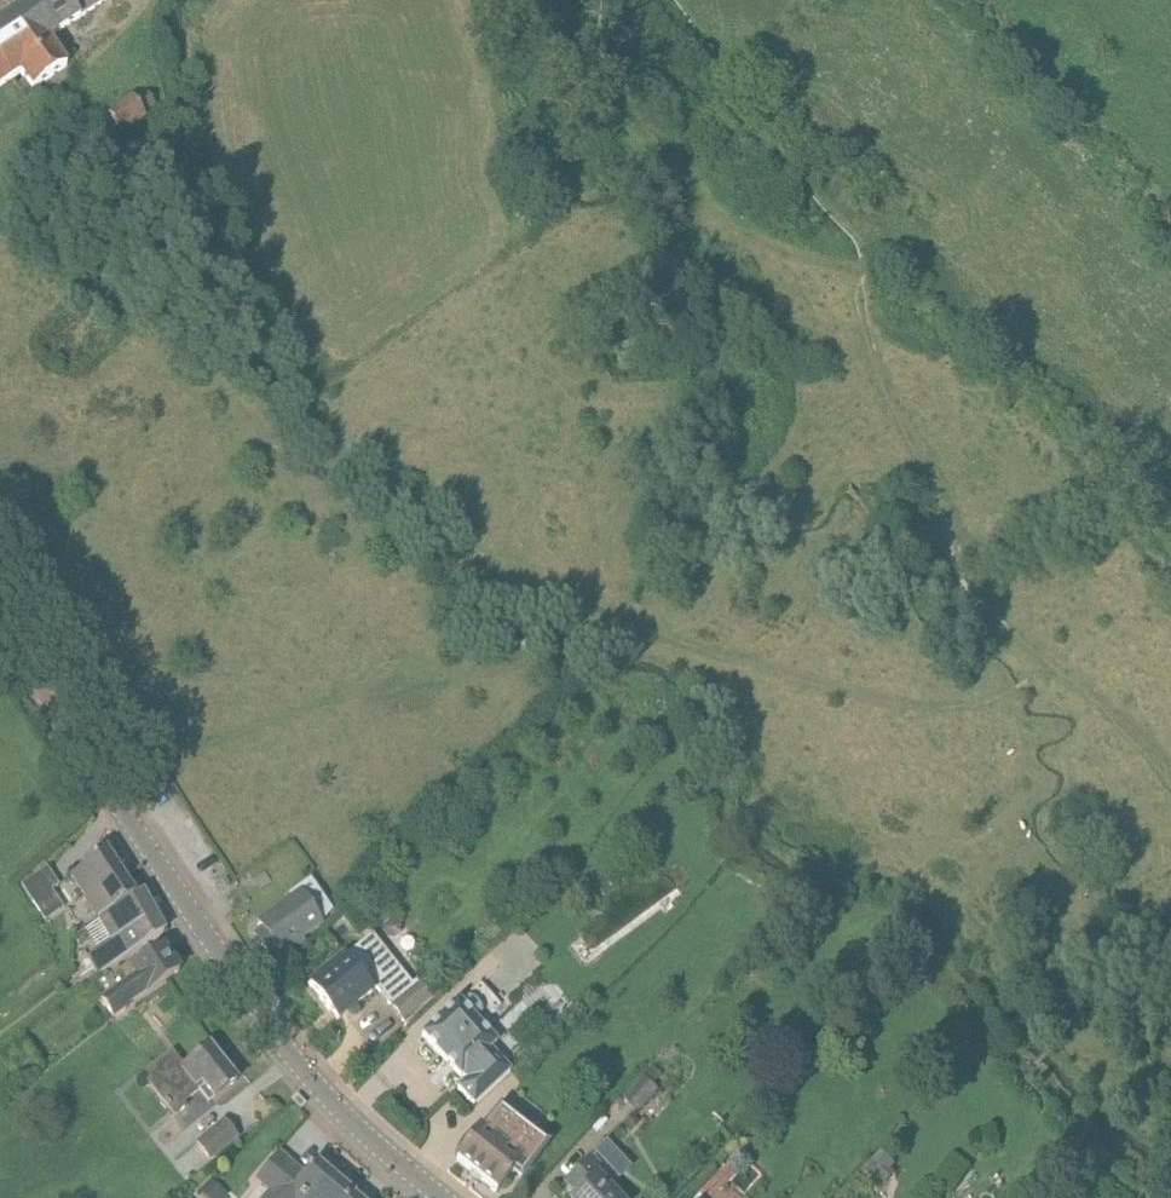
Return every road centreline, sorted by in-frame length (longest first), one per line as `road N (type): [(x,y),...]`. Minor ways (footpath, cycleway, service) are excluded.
road 1 (tertiary): [(444,1197),(351,1120),(296,1061),(0,631)]

